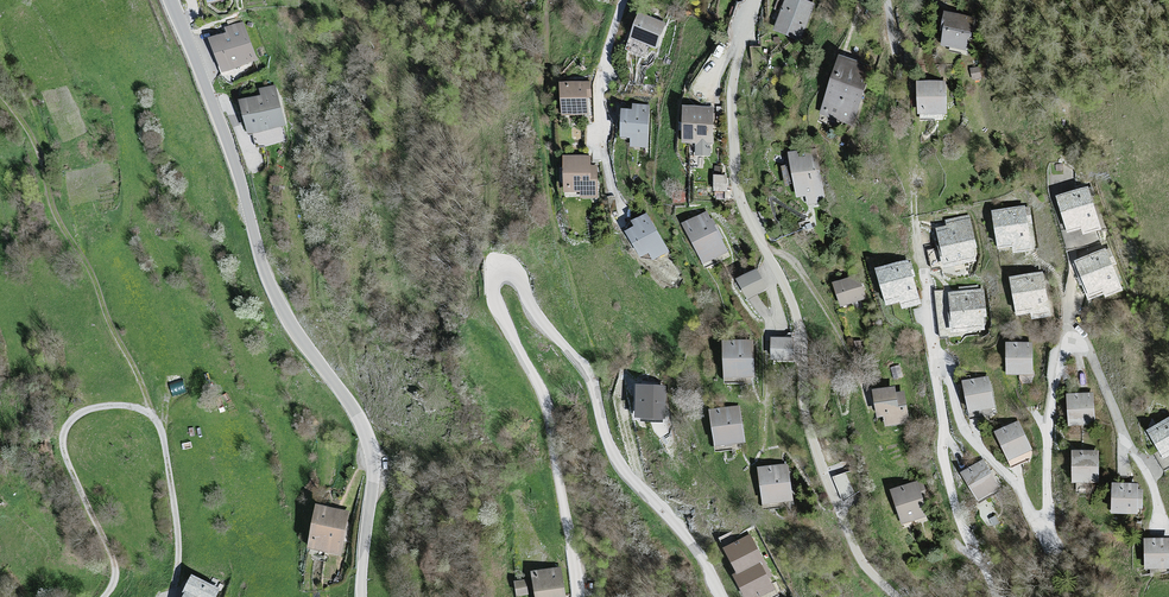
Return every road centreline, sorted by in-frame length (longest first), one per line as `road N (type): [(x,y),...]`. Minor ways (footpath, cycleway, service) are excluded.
road 1 (residential): [(1162,525),(1085,344),(1068,339),(1056,376),(1045,523),(971,435),(931,356),(944,475),(972,545),(991,568),(997,596)]
road 2 (unclassified): [(577,596),(546,402),(495,300),(503,276),(522,286),(578,361),(619,463),(693,547),(722,596)]
road 3 (unclassified): [(171,0),(249,209),(264,274),(369,448),(363,596)]
road 4 (residential): [(895,596),(847,538),(817,458),(785,292),(737,173),(734,135),(752,0)]
road 5 (track): [(106,596),(116,573),(60,444),(63,427),(81,412),(115,405),(151,415),(161,427),(178,541),(172,596)]
road 6 (track): [(151,415),(81,249),(55,219),(35,141),(0,92)]

